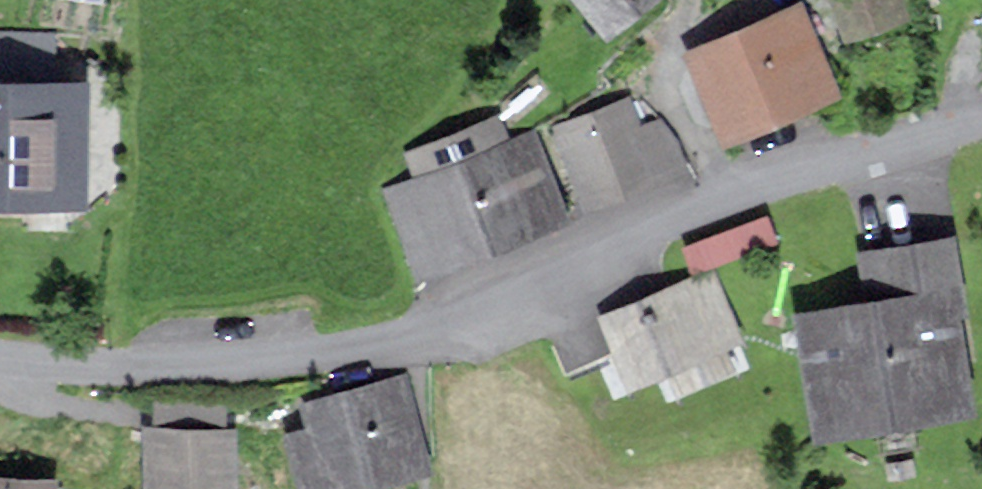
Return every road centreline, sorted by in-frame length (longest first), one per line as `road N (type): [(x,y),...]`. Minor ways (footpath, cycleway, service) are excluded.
road 1 (unclassified): [(0,359),(168,366),(370,346),(452,320),(680,219),(981,118)]

